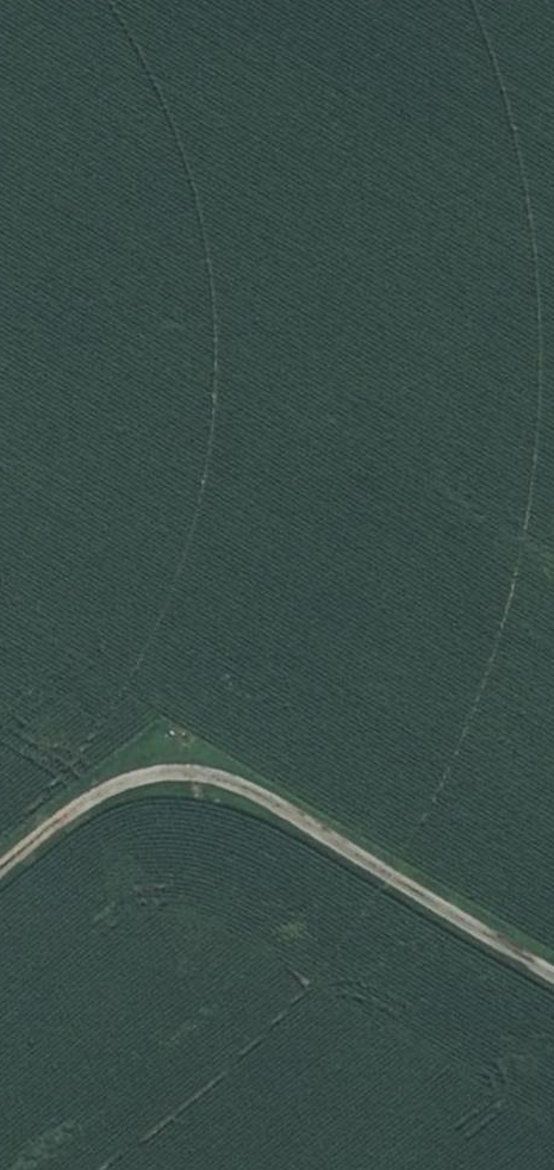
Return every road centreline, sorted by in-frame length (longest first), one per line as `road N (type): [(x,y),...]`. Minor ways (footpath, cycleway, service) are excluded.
road 1 (unclassified): [(0,880),(86,808),(165,774),(219,782),(553,970)]

